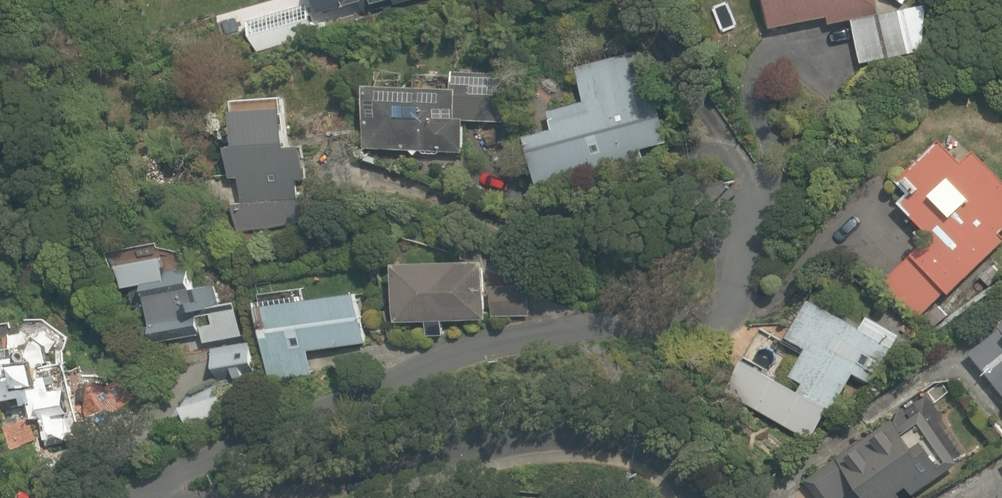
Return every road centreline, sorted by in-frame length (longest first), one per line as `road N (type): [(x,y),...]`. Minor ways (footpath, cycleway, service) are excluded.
road 1 (residential): [(753,167),(743,281),(692,321),(592,330),(405,390),(145,479),(139,497)]
road 2 (residential): [(278,497),(581,453),(647,457),(694,474),(710,497)]

